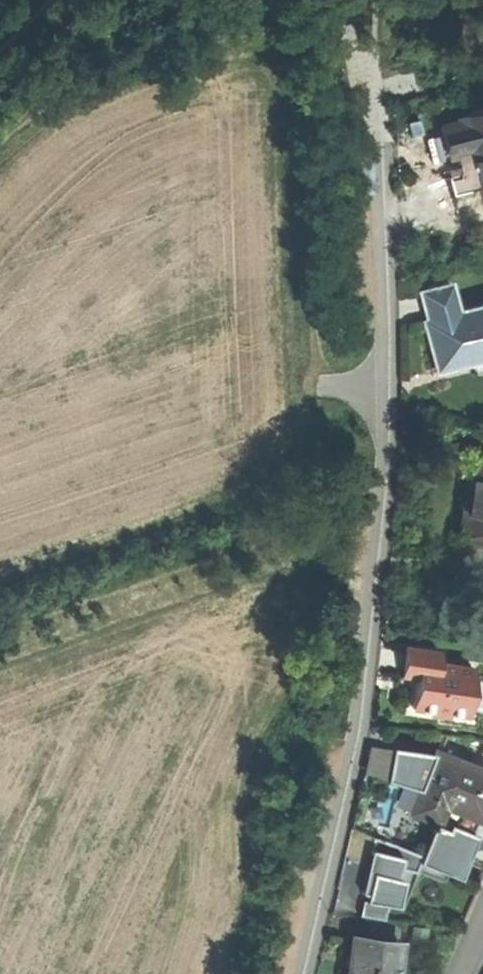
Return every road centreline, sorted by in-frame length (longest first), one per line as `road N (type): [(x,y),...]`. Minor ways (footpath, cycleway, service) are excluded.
road 1 (residential): [(373,91),(382,338),(377,512),(350,736),(298,973)]
road 2 (track): [(0,163),(103,92),(197,56),(261,44),(286,72),(302,310),(318,378),(382,398)]

